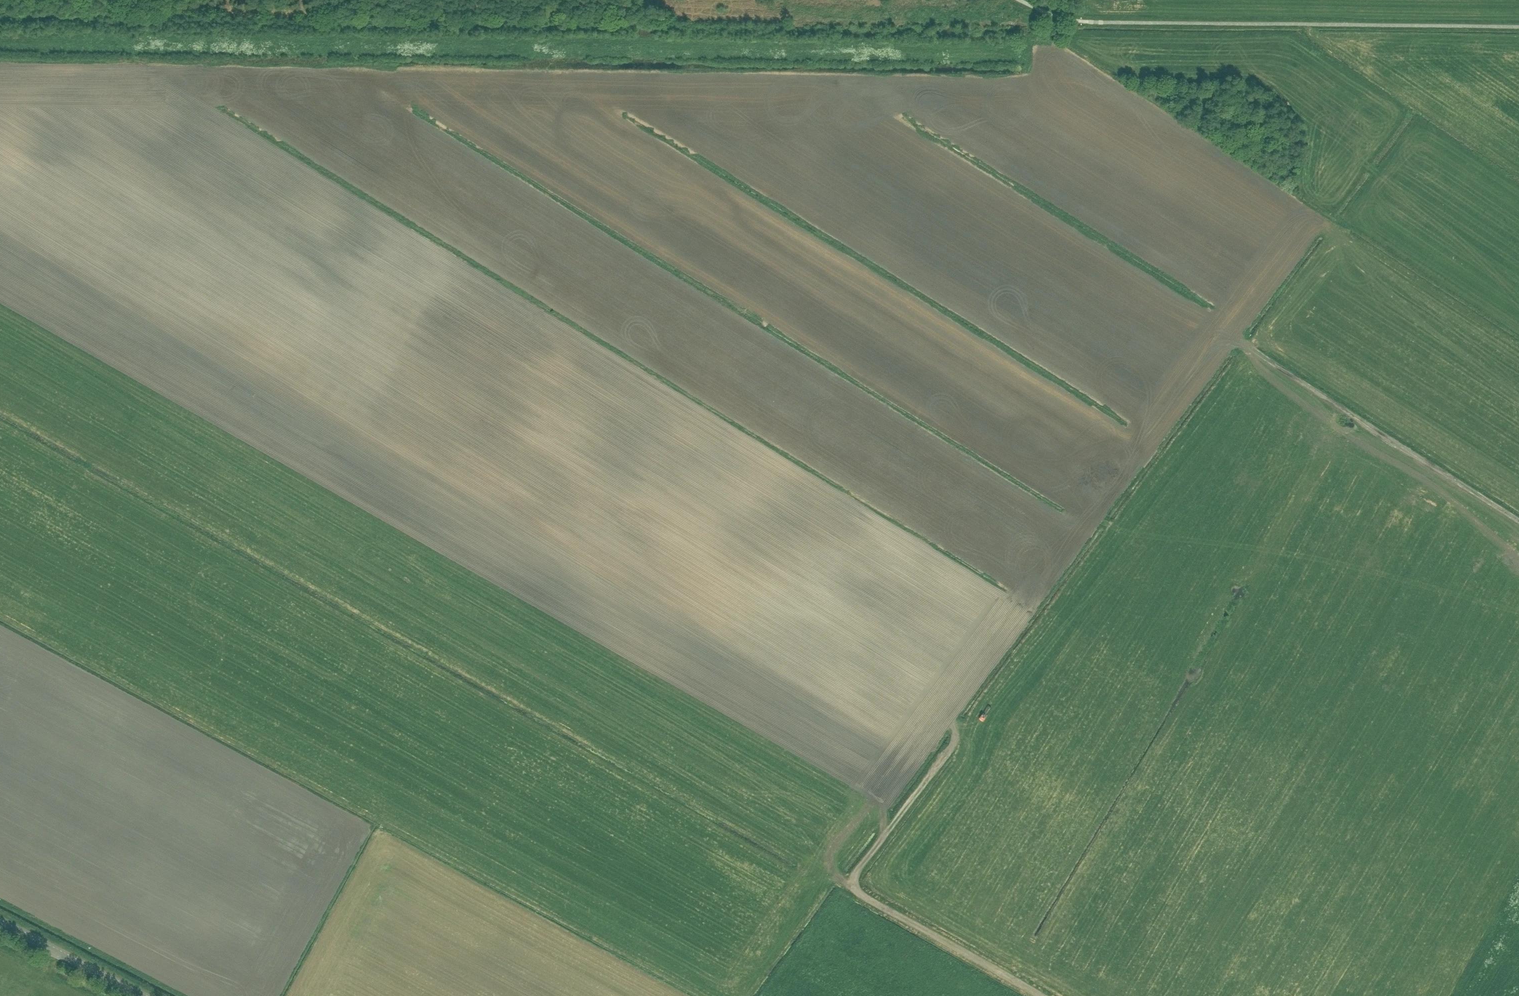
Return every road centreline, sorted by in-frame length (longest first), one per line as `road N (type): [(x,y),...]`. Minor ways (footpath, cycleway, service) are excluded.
road 1 (track): [(1040,995),(852,883),(957,735),(953,711)]
road 2 (track): [(1518,520),(1247,344)]
road 3 (unclassified): [(138,995),(0,924)]

